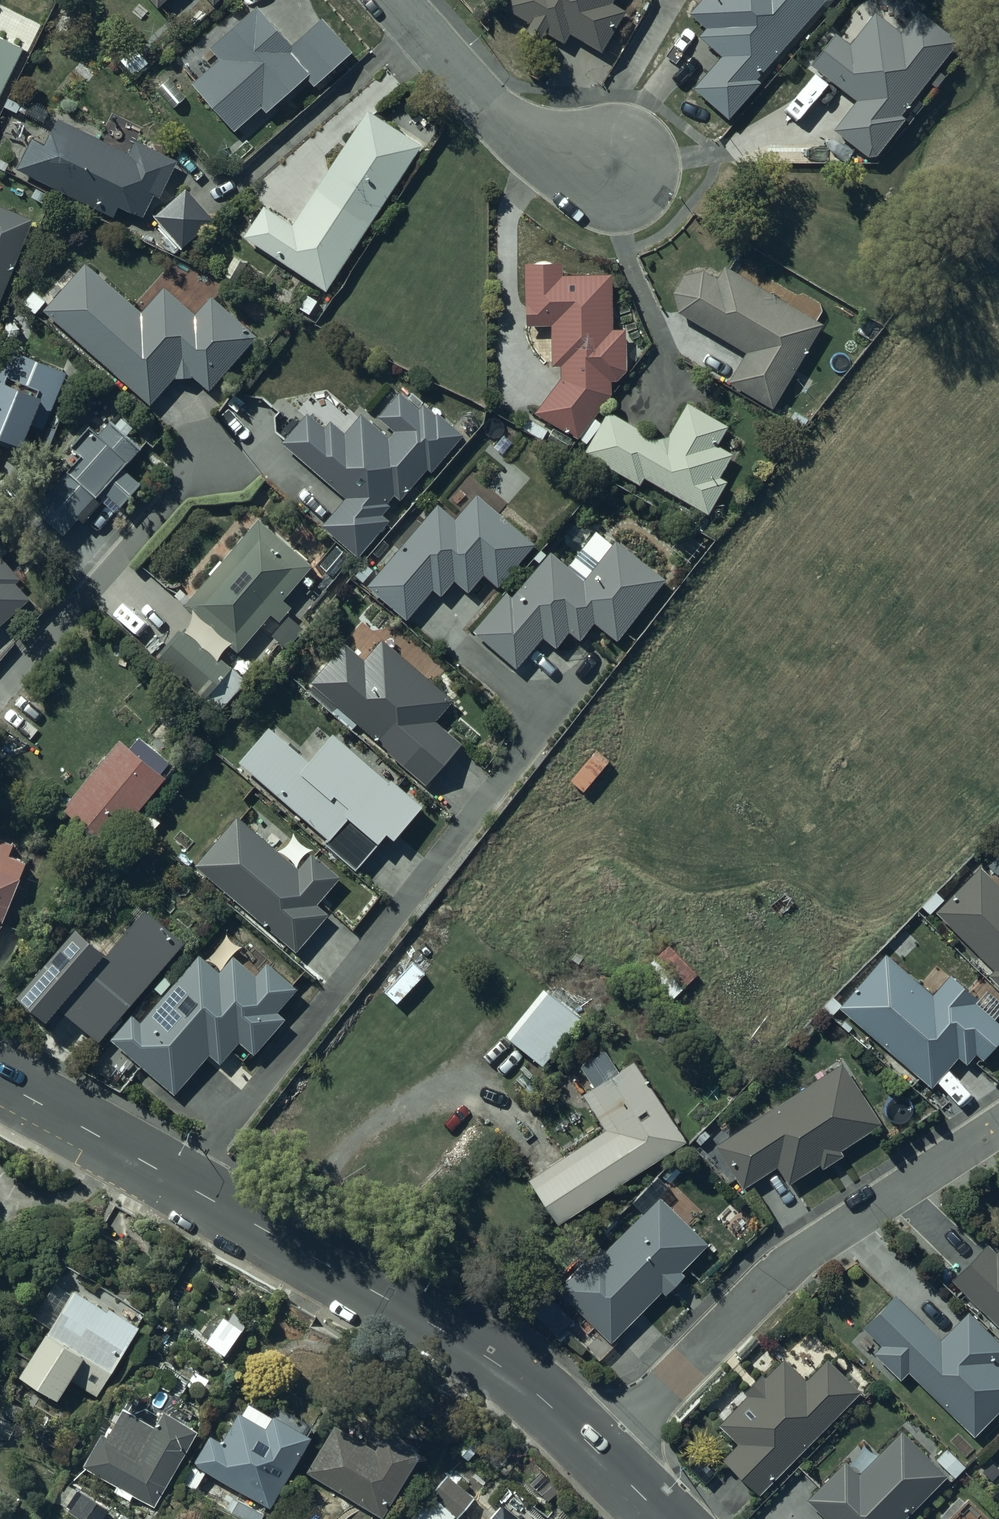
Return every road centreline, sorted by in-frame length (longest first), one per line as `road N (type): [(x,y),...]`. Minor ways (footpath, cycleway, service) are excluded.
road 1 (residential): [(591,669),(186,1186)]
road 2 (residential): [(998,1127),(796,1258),(601,1453)]
road 3 (tertiary): [(186,1186),(501,1366),(601,1453)]
road 4 (residential): [(0,699),(194,473)]
road 5 (residential): [(617,167),(507,123),(394,0)]
road 6 (tertiary): [(0,1082),(186,1186)]

